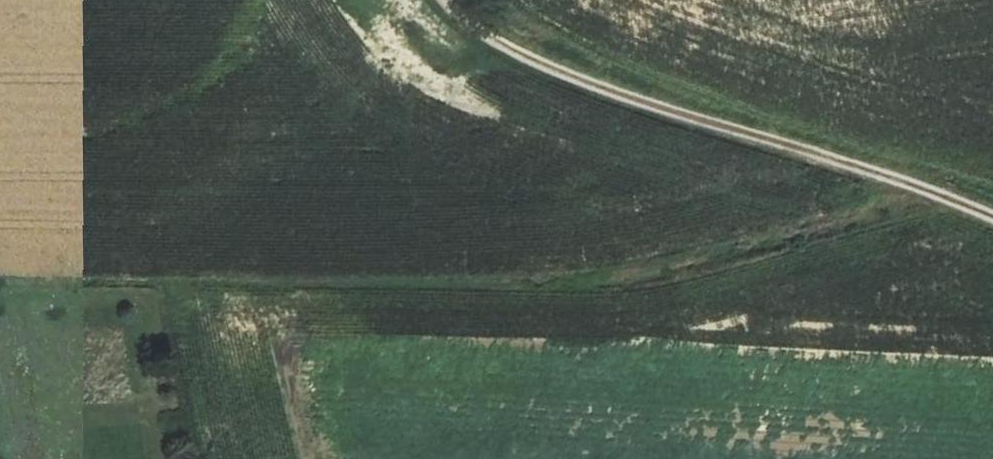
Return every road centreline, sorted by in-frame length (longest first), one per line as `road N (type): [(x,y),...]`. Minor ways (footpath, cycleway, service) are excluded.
road 1 (track): [(440,0),(461,27),(588,91),(992,214)]

